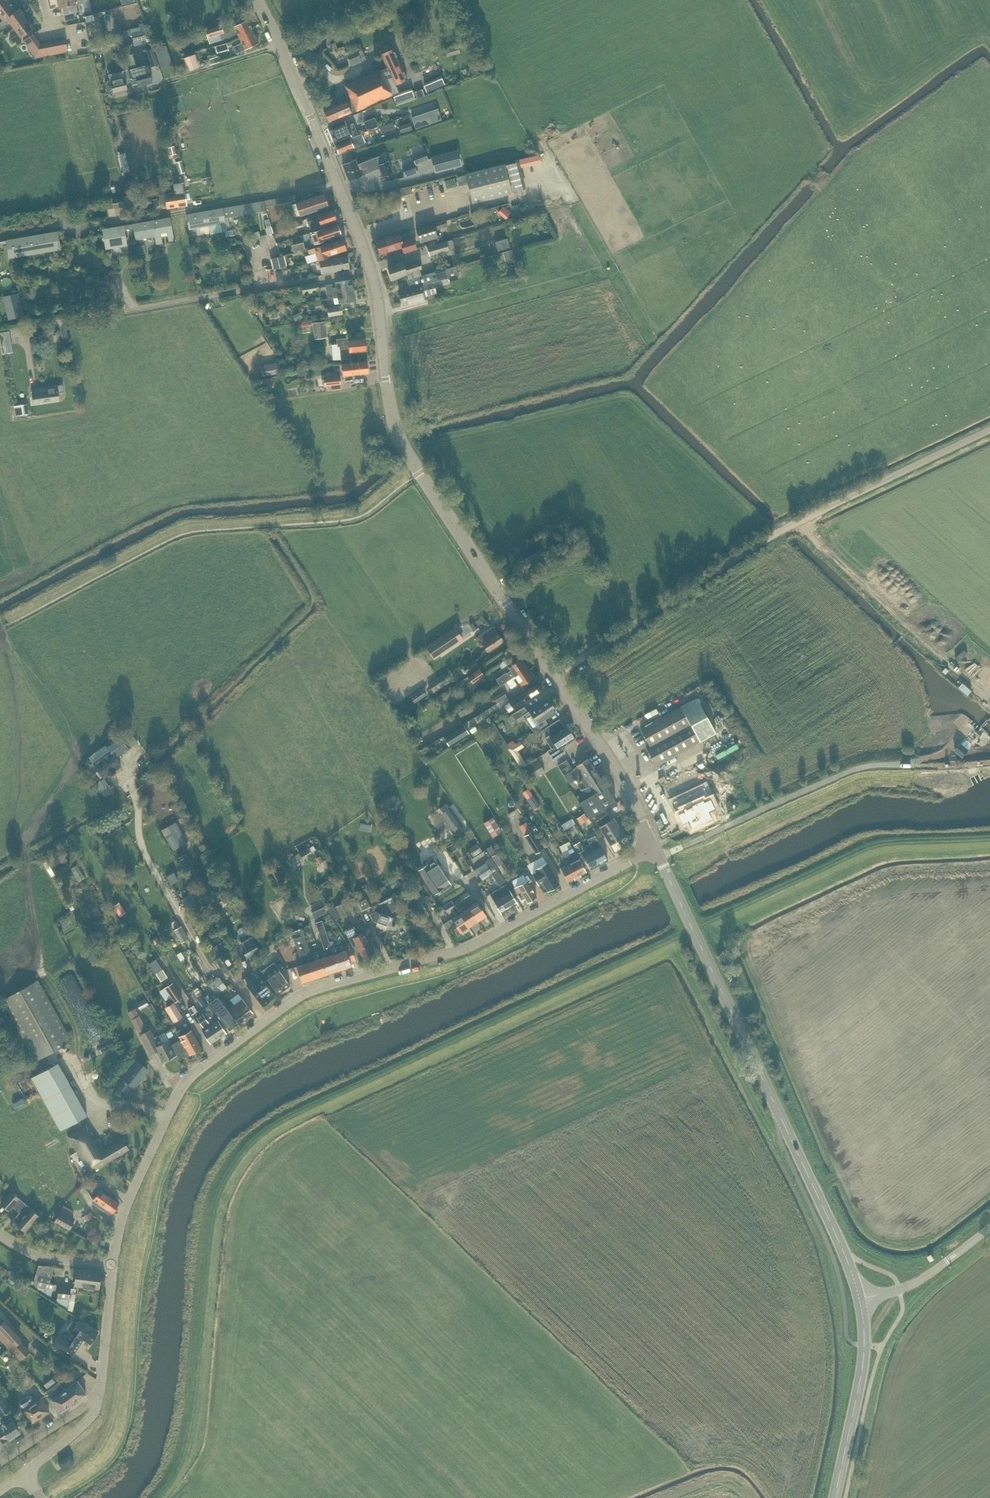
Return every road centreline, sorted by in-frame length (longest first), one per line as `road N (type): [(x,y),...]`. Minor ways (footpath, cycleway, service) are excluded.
road 1 (secondary): [(554,677),(398,434),(365,255),(256,0)]
road 2 (unclassified): [(113,1265),(130,1199),(196,1071),(302,994),(463,949),(655,849)]
road 3 (unclassified): [(554,677),(772,536),(989,431)]
road 4 (secondary): [(859,1298),(655,849)]
road 5 (track): [(989,838),(874,844),(563,990)]
road 6 (secondary): [(834,1497),(863,1363),(859,1298)]
road 7 (secondary): [(655,849),(554,677)]
road 8 (unclassified): [(859,1298),(923,1278),(989,1227)]
road 9 (unclassified): [(100,1396),(113,1265)]

